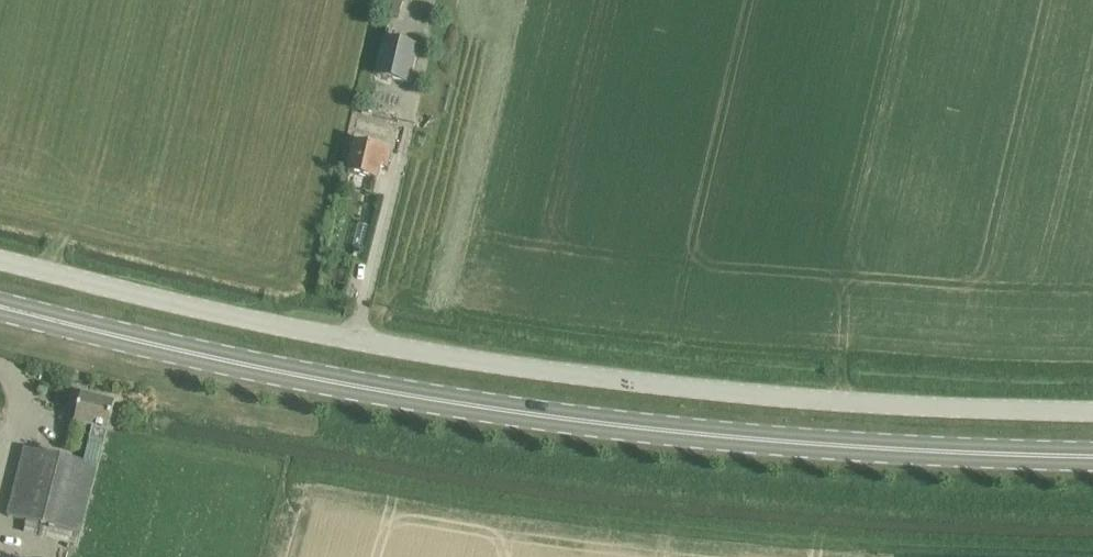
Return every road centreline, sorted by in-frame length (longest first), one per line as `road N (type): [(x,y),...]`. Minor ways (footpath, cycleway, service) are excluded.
road 1 (primary): [(1092,454),(777,445),(493,411),(0,302)]
road 2 (unclassified): [(1092,409),(882,404),(424,357),(0,261)]

